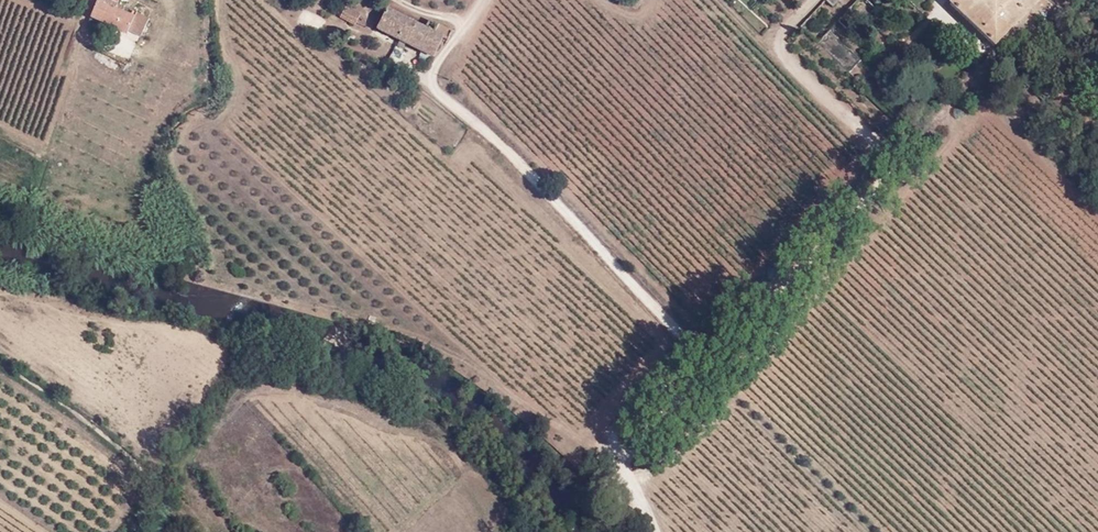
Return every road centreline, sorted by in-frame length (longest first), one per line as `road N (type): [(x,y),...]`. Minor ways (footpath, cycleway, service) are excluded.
road 1 (track): [(647,531),(615,455),(897,168),(781,53),(783,30),(812,0)]
road 2 (track): [(705,368),(525,161),(437,92),(435,77),(485,0)]

